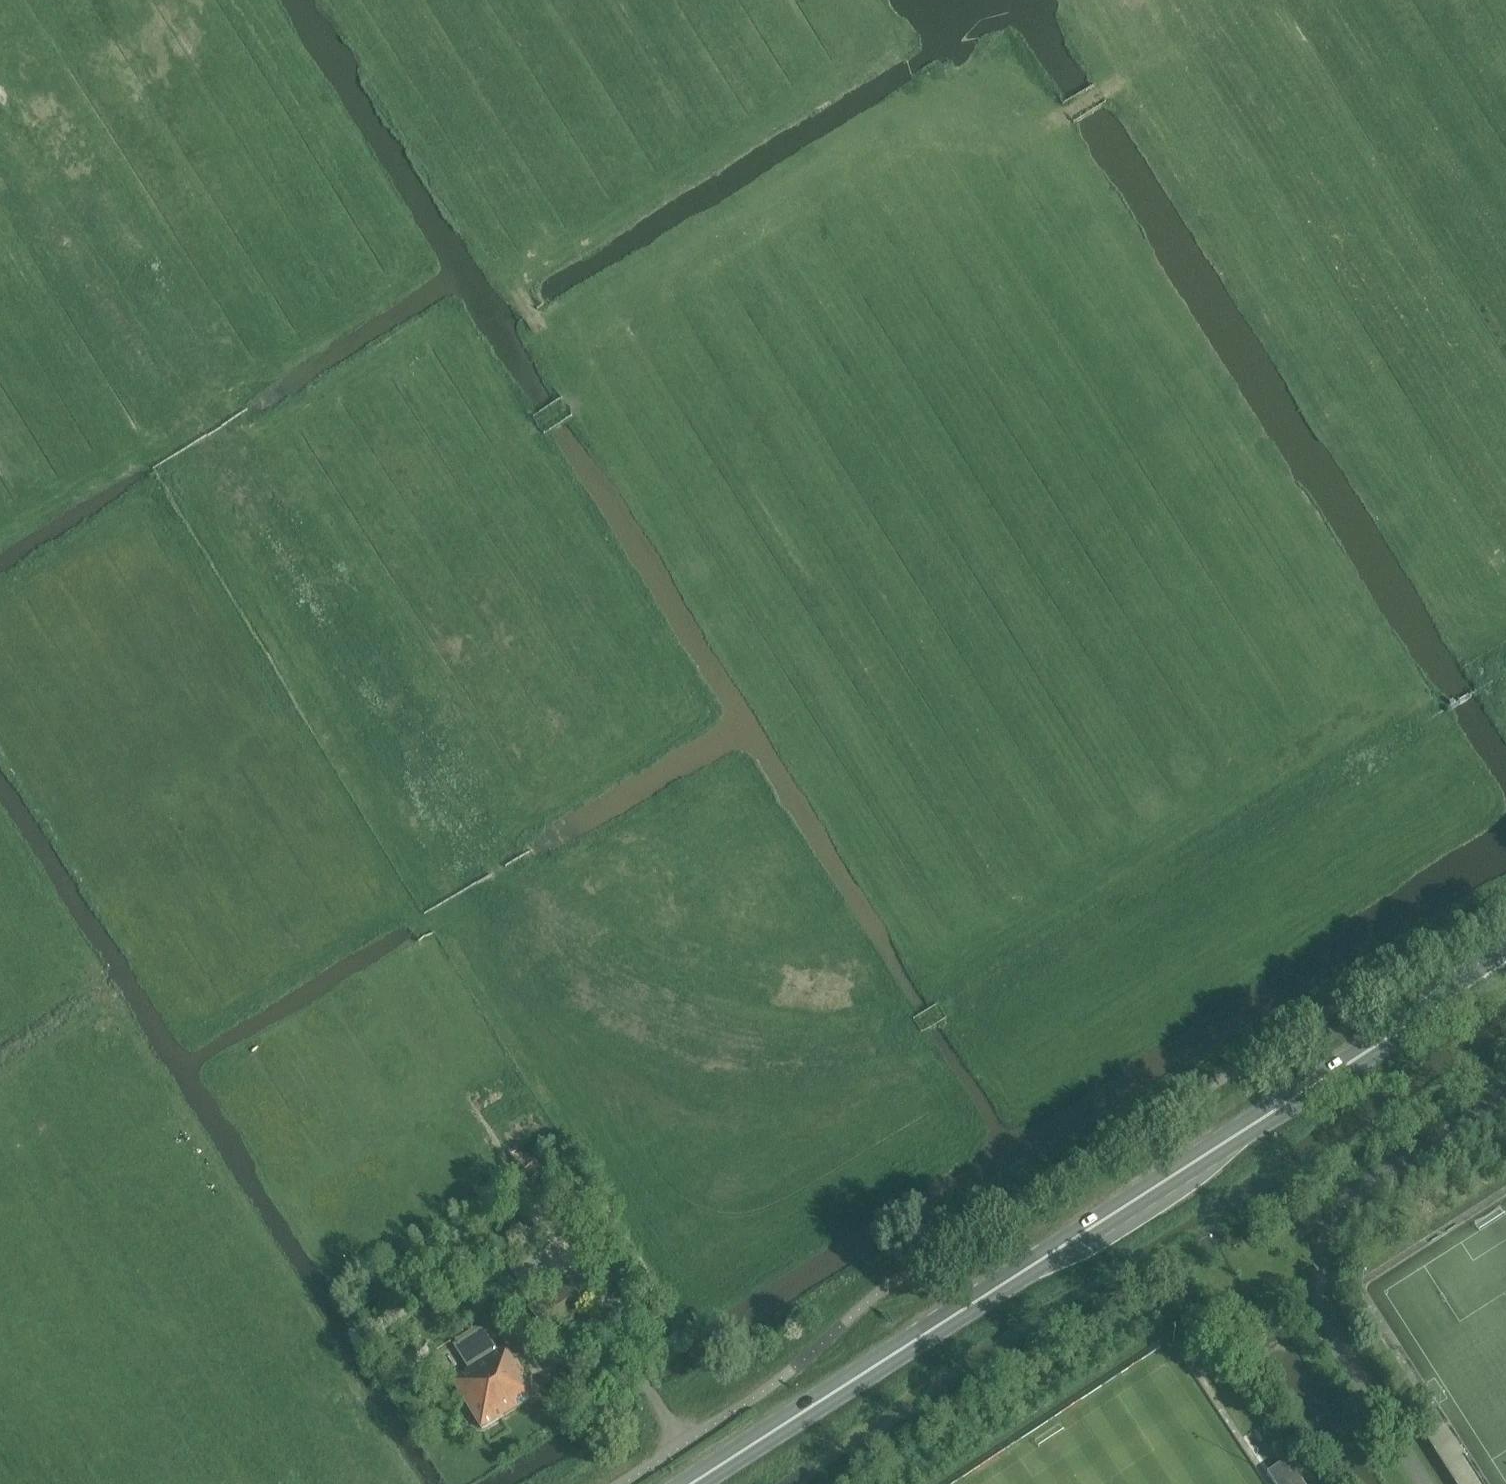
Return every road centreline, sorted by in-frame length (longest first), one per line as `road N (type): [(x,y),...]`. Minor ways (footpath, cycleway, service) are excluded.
road 1 (secondary): [(691,1483),(1505,965)]

